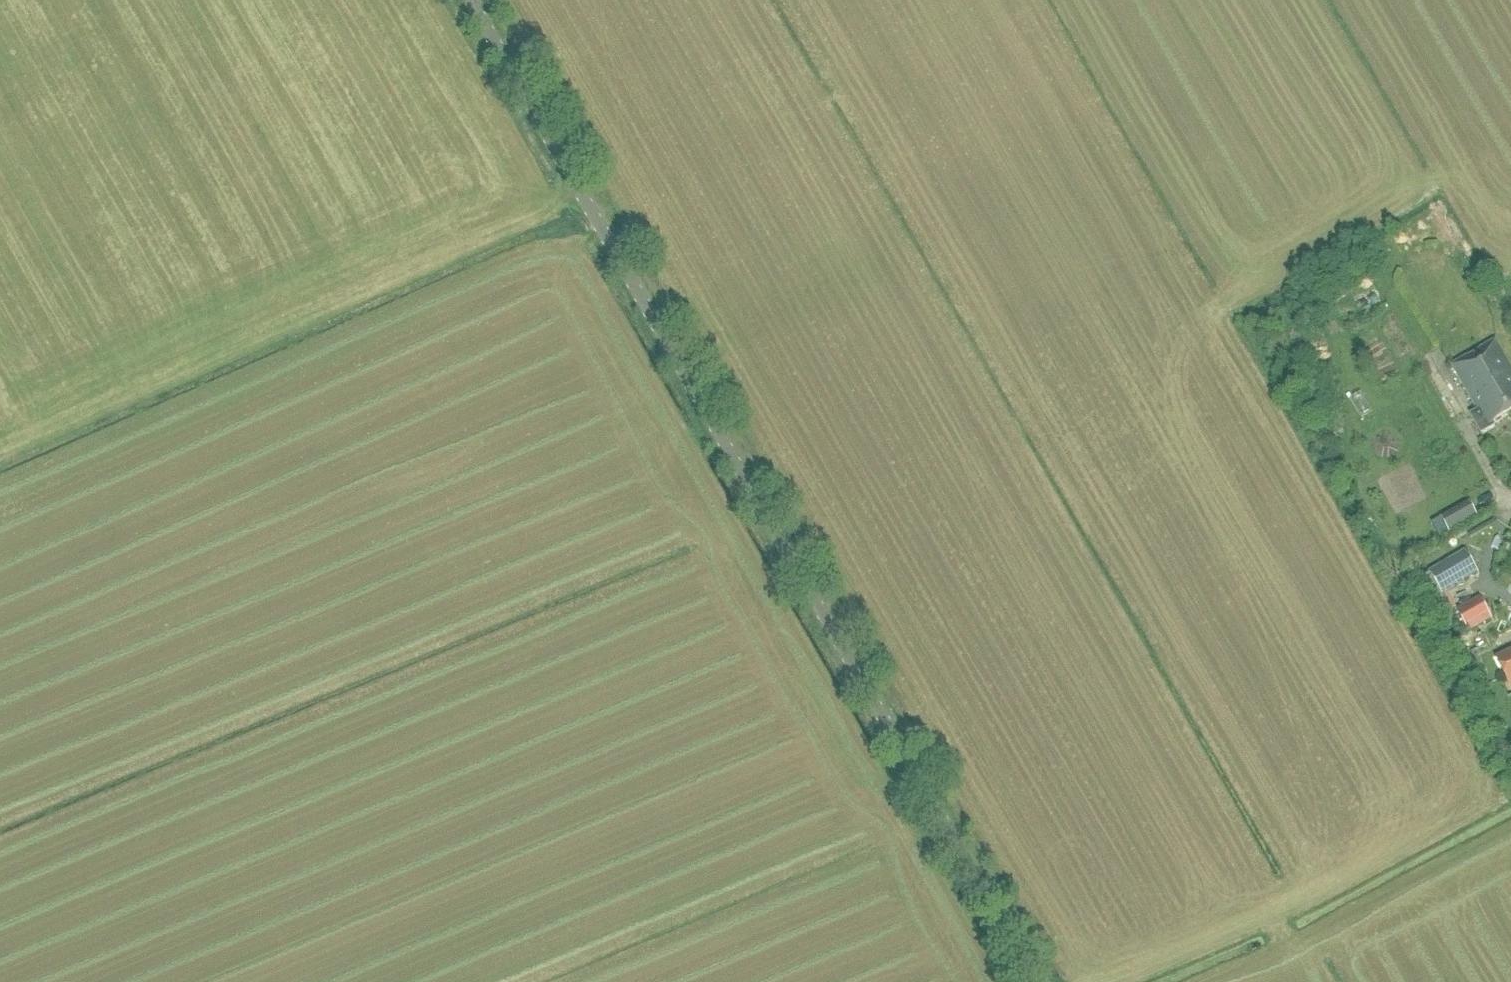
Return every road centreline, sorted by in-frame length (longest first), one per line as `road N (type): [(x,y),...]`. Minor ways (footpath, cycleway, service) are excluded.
road 1 (unclassified): [(1036,981),(473,0)]

